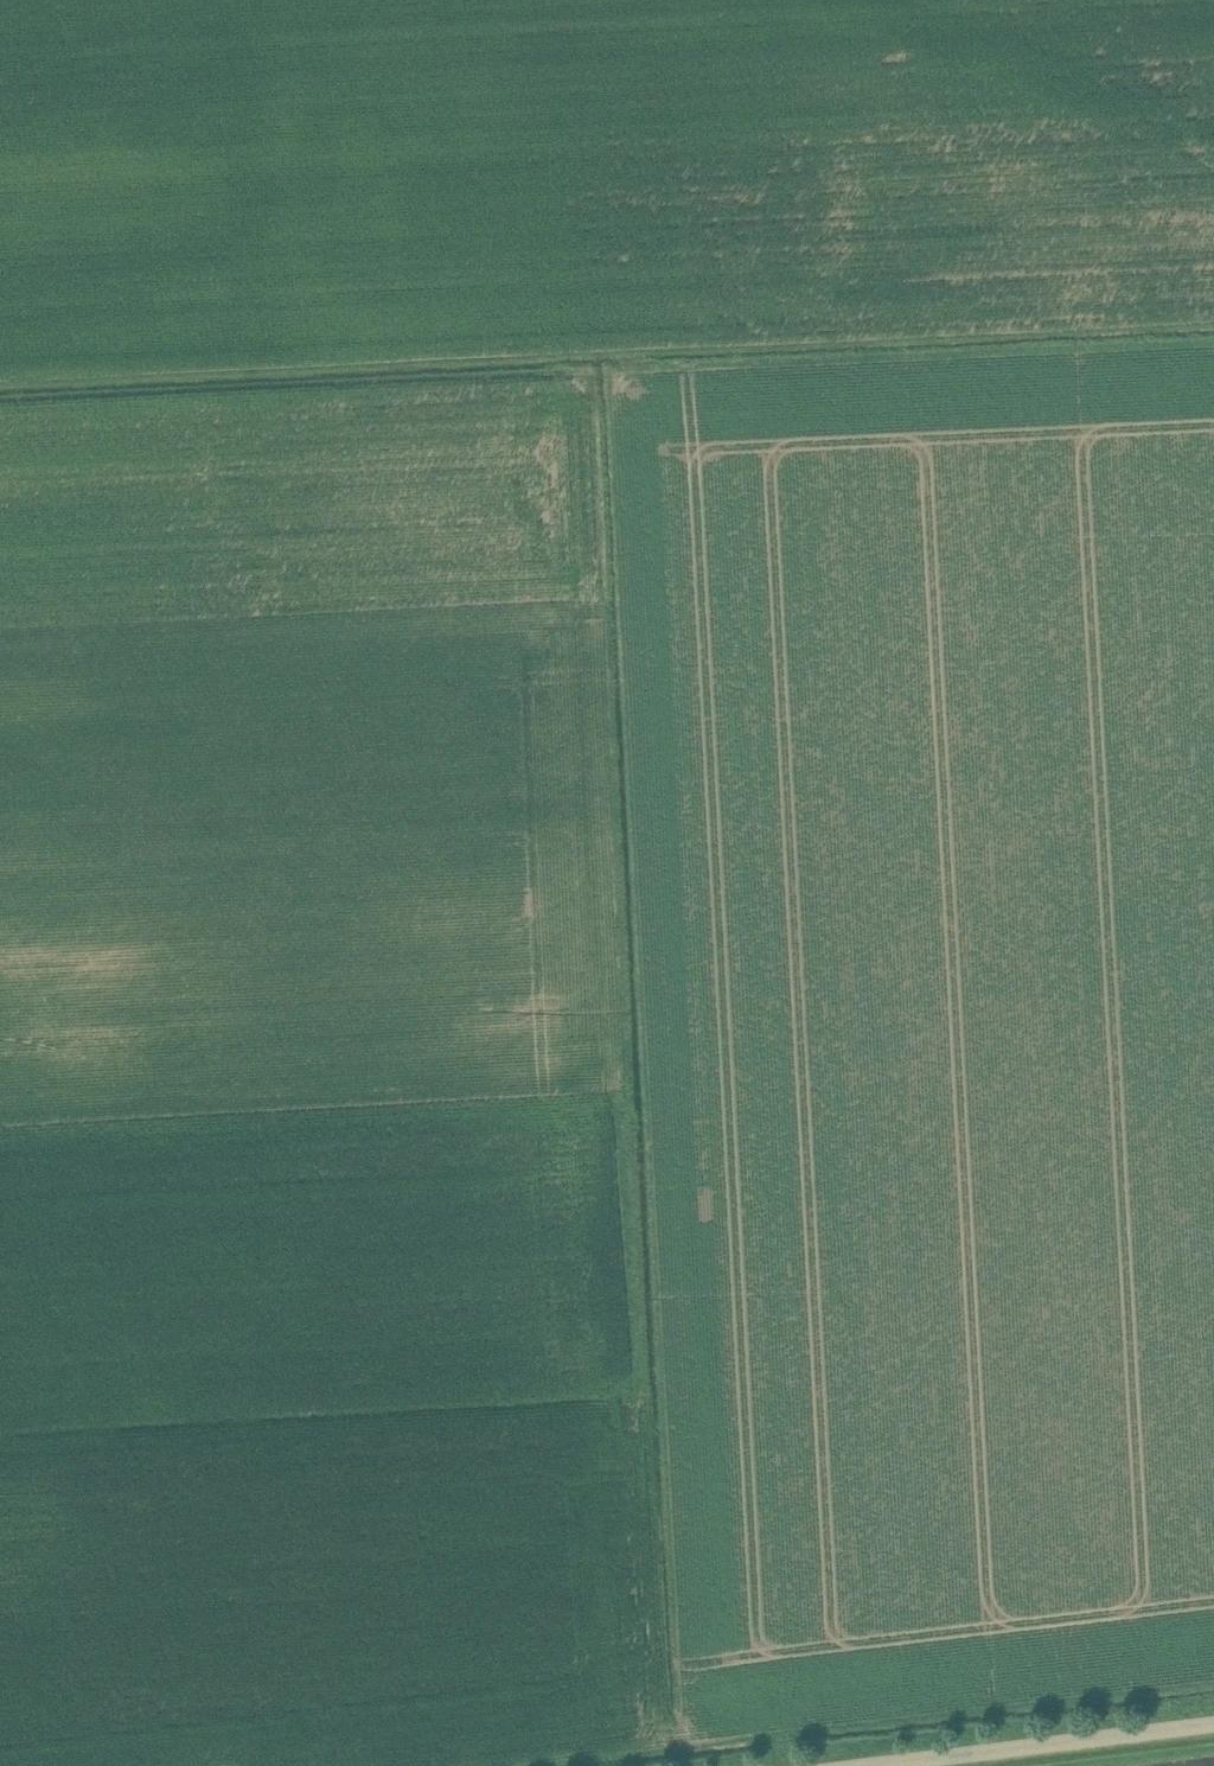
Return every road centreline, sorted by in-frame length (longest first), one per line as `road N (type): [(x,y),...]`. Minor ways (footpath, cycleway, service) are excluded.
road 1 (unclassified): [(871,1765),(1213,1725)]

